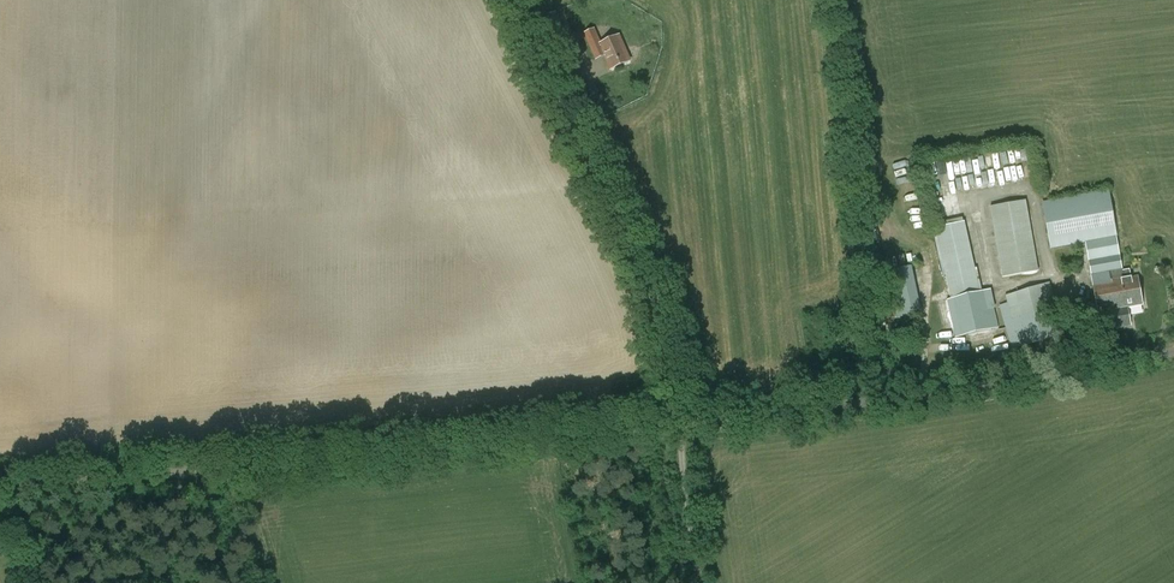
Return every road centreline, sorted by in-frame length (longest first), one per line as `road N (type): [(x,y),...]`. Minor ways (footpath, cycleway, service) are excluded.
road 1 (unclassified): [(0,491),(437,454),(1173,341)]
road 2 (track): [(680,419),(658,311),(512,0)]

